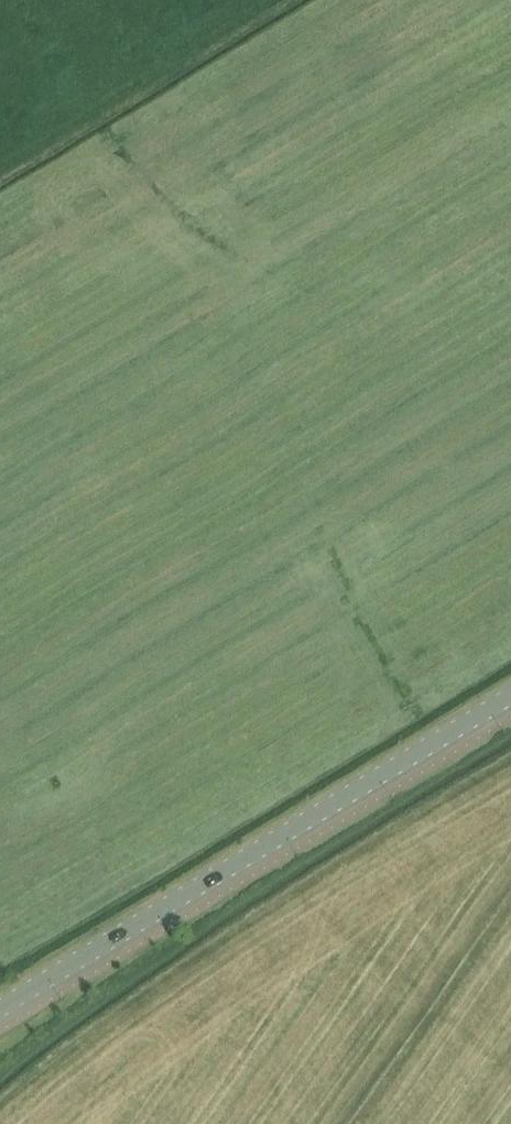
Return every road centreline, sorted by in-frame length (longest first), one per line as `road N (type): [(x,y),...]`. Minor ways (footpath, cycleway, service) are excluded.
road 1 (tertiary): [(0,1012),(510,698)]

